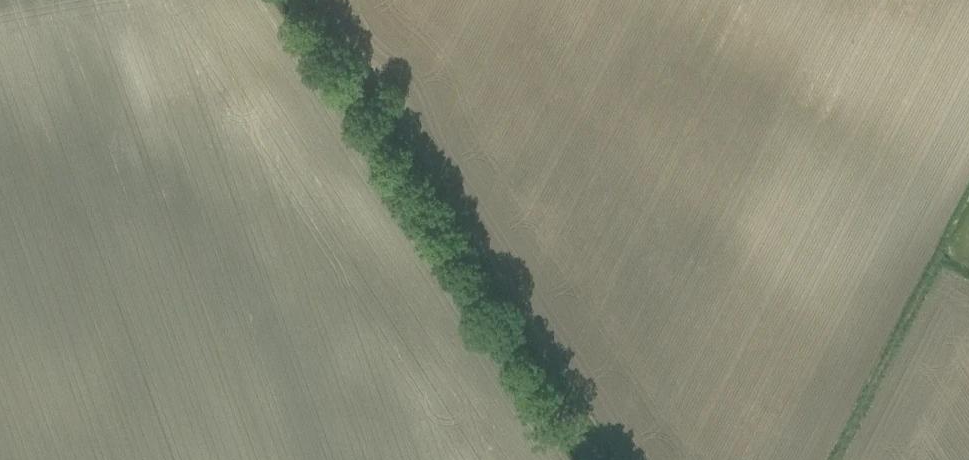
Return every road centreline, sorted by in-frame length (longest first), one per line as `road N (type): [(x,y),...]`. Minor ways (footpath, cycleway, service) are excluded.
road 1 (track): [(594,459),(299,0)]

